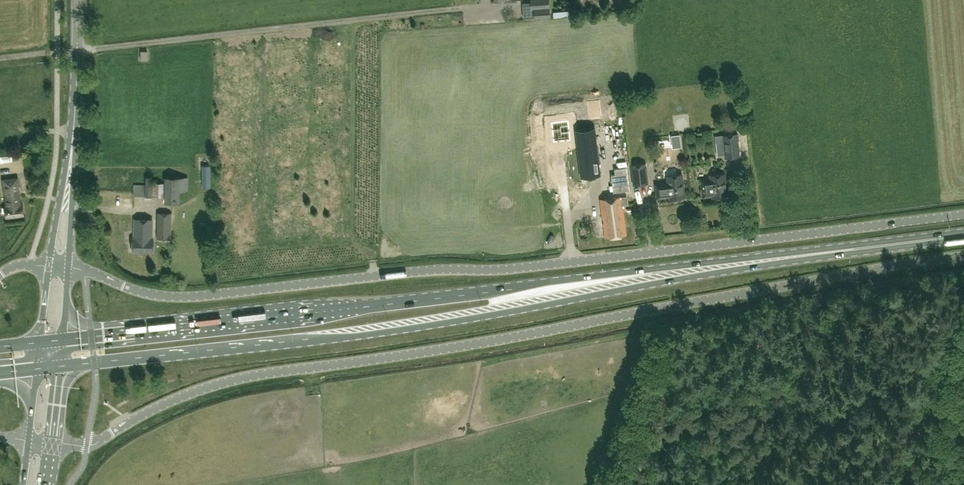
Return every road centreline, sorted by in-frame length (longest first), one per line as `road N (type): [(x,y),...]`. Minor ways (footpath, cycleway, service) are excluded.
road 1 (unclassified): [(963,258),(260,374),(162,404),(91,445),(53,442)]
road 2 (unclassified): [(67,267),(155,295),(198,296),(409,271),(505,270),(963,215)]
road 3 (primary): [(61,366),(438,321),(758,260)]
road 4 (primary): [(758,260),(63,339)]
road 5 (primary): [(963,236),(758,260)]
road 6 (track): [(606,484),(660,307)]
road 7 (secondary): [(72,144),(49,266)]
road 8 (secondary): [(67,267),(72,144)]

